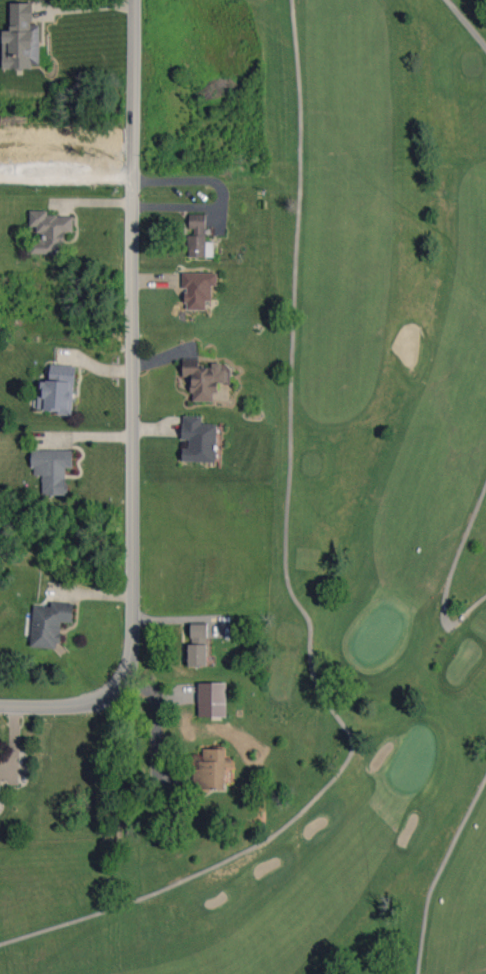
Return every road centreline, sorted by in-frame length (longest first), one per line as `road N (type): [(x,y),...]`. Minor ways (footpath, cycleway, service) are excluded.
road 1 (residential): [(0,704),(94,699),(120,680),(132,647),(134,0)]

